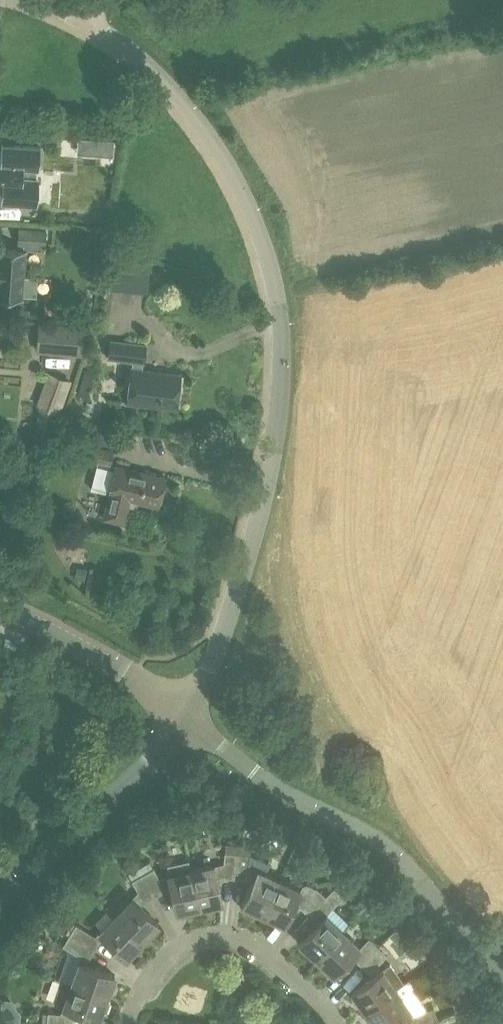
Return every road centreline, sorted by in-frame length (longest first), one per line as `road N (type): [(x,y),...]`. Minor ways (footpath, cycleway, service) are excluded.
road 1 (residential): [(188,720),(277,459),(287,375),(272,295),(241,202),(213,149),(144,69),(76,19)]
road 2 (unclassified): [(502,987),(383,859),(188,720)]
road 3 (residential): [(339,1023),(266,949),(224,937),(160,962),(129,1023)]
road 4 (residential): [(0,906),(188,720)]
road 5 (residential): [(188,720),(64,636),(0,610)]

